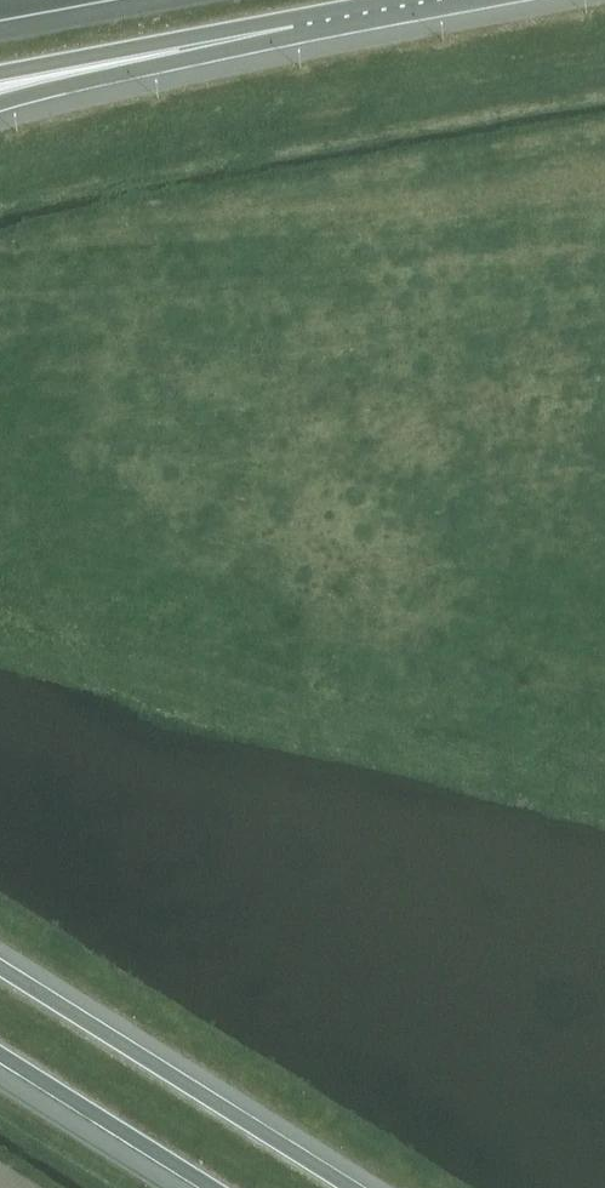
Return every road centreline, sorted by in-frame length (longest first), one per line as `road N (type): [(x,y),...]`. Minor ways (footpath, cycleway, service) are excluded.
road 1 (motorway): [(353,1187),(0,966)]
road 2 (motorway): [(0,104),(294,25)]
road 3 (motorway): [(0,74),(294,25)]
road 4 (motorway): [(0,1055),(211,1187)]
road 5 (motorway): [(294,25),(425,0)]

